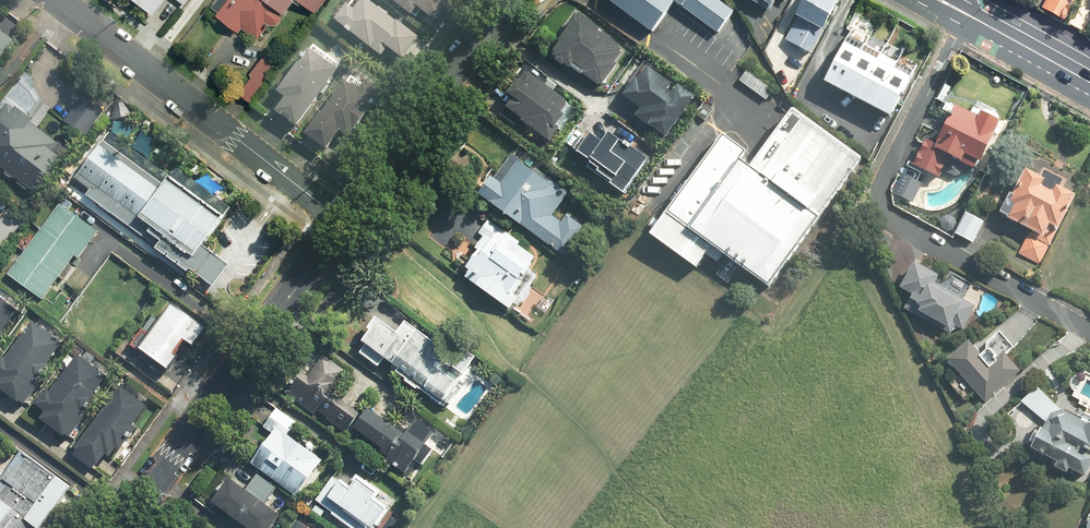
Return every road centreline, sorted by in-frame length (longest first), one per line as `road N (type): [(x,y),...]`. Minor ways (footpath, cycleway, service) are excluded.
road 1 (residential): [(1089,331),(880,210),(880,191),(950,51),(954,7)]
road 2 (residential): [(348,224),(127,527)]
road 3 (residential): [(58,0),(348,224)]
road 4 (residential): [(506,0),(348,224)]
road 5 (secondary): [(1089,81),(954,7)]

